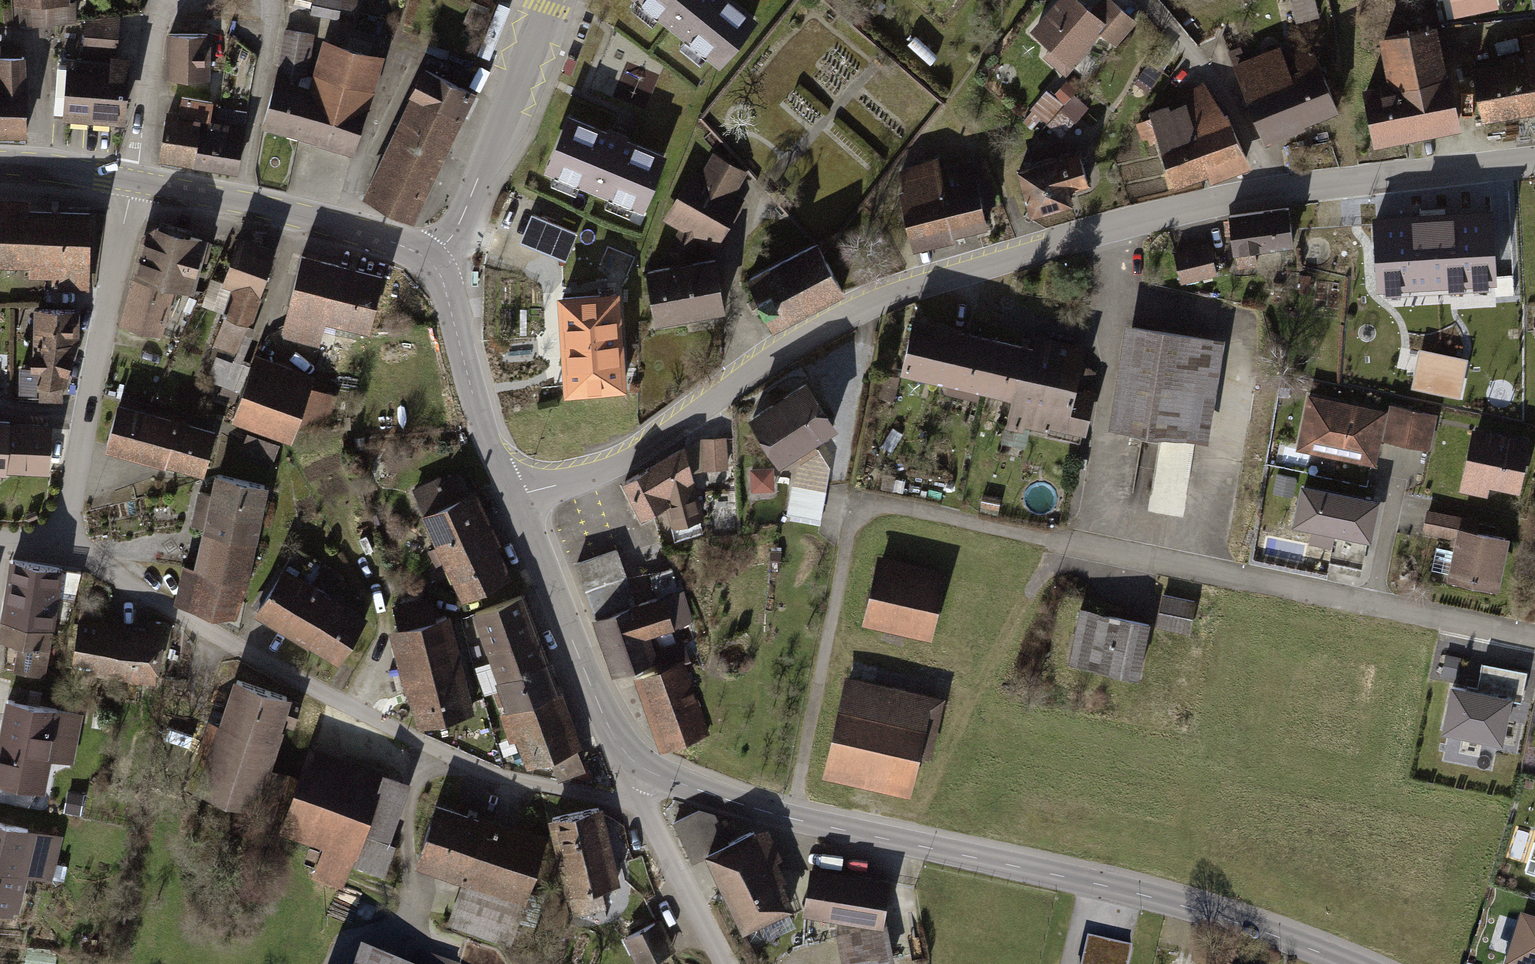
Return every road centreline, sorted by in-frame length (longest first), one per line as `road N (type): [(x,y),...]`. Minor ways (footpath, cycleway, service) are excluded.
road 1 (residential): [(1534,639),(887,504),(863,511),(849,534),(793,819)]
road 2 (residential): [(1272,190),(1120,225),(878,301),(788,349),(625,462),(513,498)]
road 3 (residential): [(62,539),(177,614),(434,748),(507,778),(642,800)]
road 4 (secondary): [(793,819),(1177,903),(1350,963)]
road 5 (residential): [(62,539),(133,181)]
road 6 (secondary): [(513,498),(606,723),(649,772)]
road 7 (secondary): [(133,181),(360,231),(430,261)]
road 8 (residential): [(554,0),(468,206),(430,261)]
road 9 (residential): [(1534,162),(1272,190)]
road 10 (secondary): [(430,261),(513,498)]
road 11 (residential): [(1272,190),(1237,120),(1142,0)]
road 12 (residential): [(133,181),(160,14),(169,0)]
road 13 (residential): [(642,800),(725,963)]
road 14 (secondary): [(649,772),(793,819)]
road 15 (secondary): [(0,163),(133,181)]

